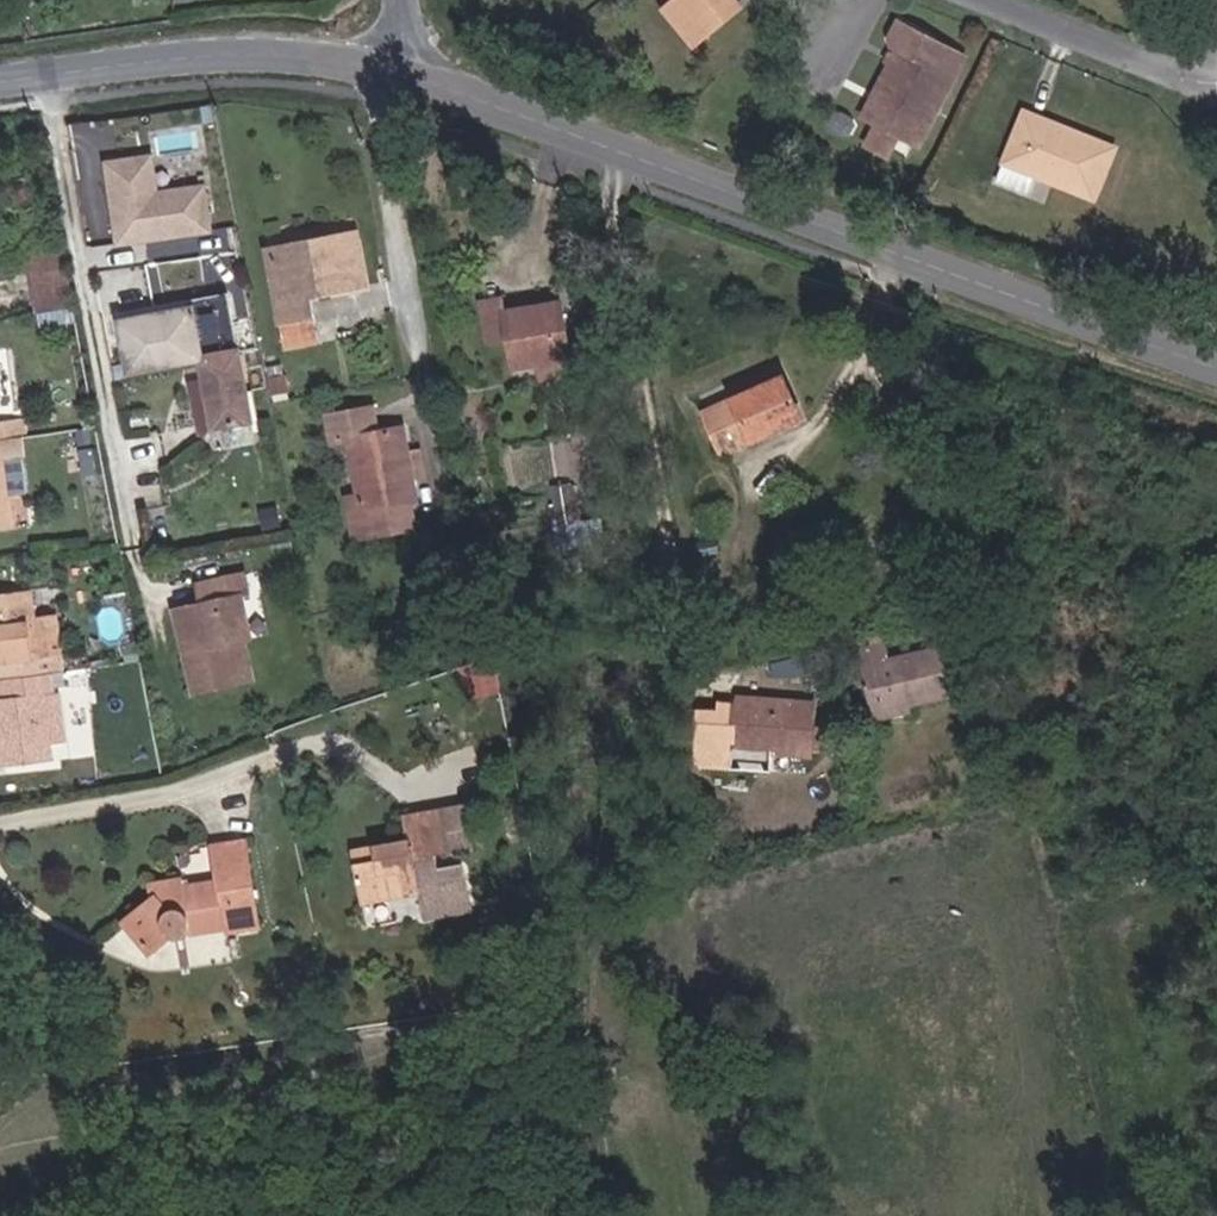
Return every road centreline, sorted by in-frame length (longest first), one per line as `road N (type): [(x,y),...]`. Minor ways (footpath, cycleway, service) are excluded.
road 1 (secondary): [(1216,366),(393,70)]
road 2 (secondary): [(393,70),(206,54),(0,81)]
road 3 (residential): [(989,0),(1186,68),(1216,99)]

